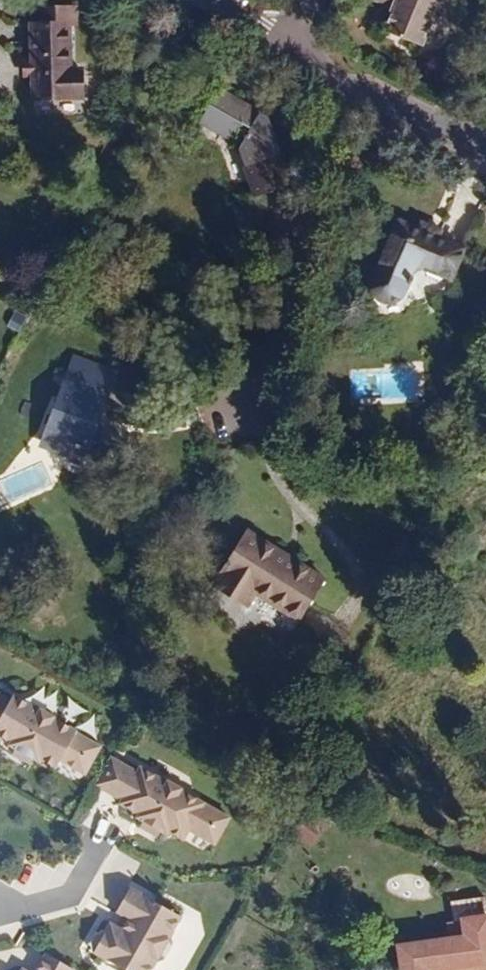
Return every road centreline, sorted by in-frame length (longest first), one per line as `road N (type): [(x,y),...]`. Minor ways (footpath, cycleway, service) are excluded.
road 1 (residential): [(485,149),(321,68),(217,0)]
road 2 (residential): [(0,913),(14,920),(77,900),(104,847)]

